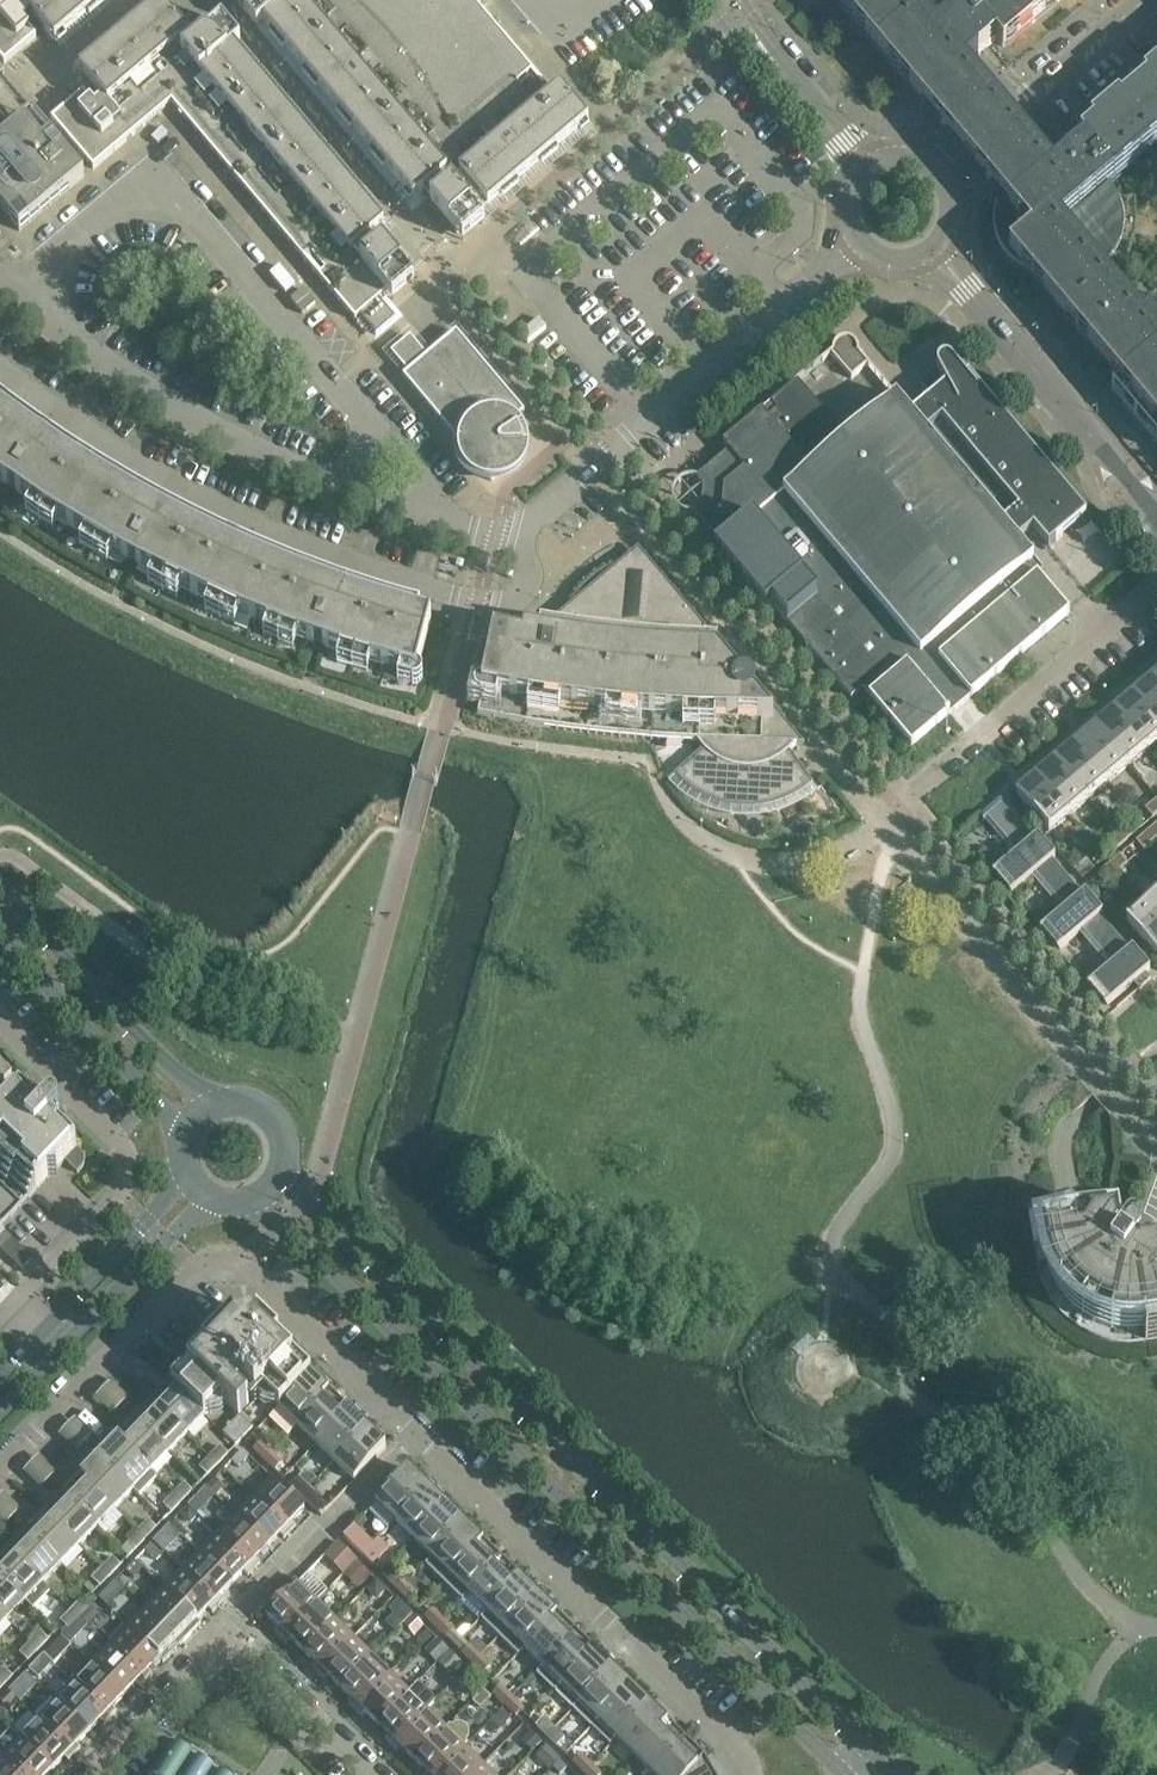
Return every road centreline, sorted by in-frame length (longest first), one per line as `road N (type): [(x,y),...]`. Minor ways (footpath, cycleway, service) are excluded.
road 1 (tertiary): [(891,1767),(284,1166)]
road 2 (tertiary): [(243,1203),(287,1228),(845,1774)]
road 3 (residential): [(0,371),(57,415),(219,505),(390,575),(508,601),(521,594),(529,574),(530,533)]
road 4 (residential): [(417,1442),(245,1264),(213,1255),(0,1469)]
road 5 (residential): [(22,291),(119,206),(166,187),(369,425)]
road 6 (residential): [(756,1774),(417,1442)]
road 7 (residential): [(530,533),(545,509),(854,248)]
road 8 (residential): [(316,482),(127,373),(22,291)]
road 9 (residential): [(1156,518),(936,251)]
road 10 (residential): [(901,813),(1156,581)]
road 11 (secondary): [(207,1100),(0,893)]
road 12 (residential): [(214,1642),(417,1442)]
road 13 (residential): [(936,175),(1150,0)]
road 14 (secondary): [(0,937),(181,1128)]
road 15 (secondary): [(182,1173),(36,1332)]
road 16 (secondary): [(57,1353),(207,1198)]
road 17 (residential): [(123,1145),(127,1186),(10,1307)]
road 18 (residential): [(351,1774),(214,1642)]
road 19 (residential): [(89,1774),(214,1642)]
road 20 (residential): [(123,1145),(0,1017)]
road 21 (unclassified): [(867,166),(769,54)]
road 22 (secondary): [(284,1166),(284,1134),(267,1107),(238,1095),(207,1100)]
road 23 (residential): [(439,508),(316,482)]

